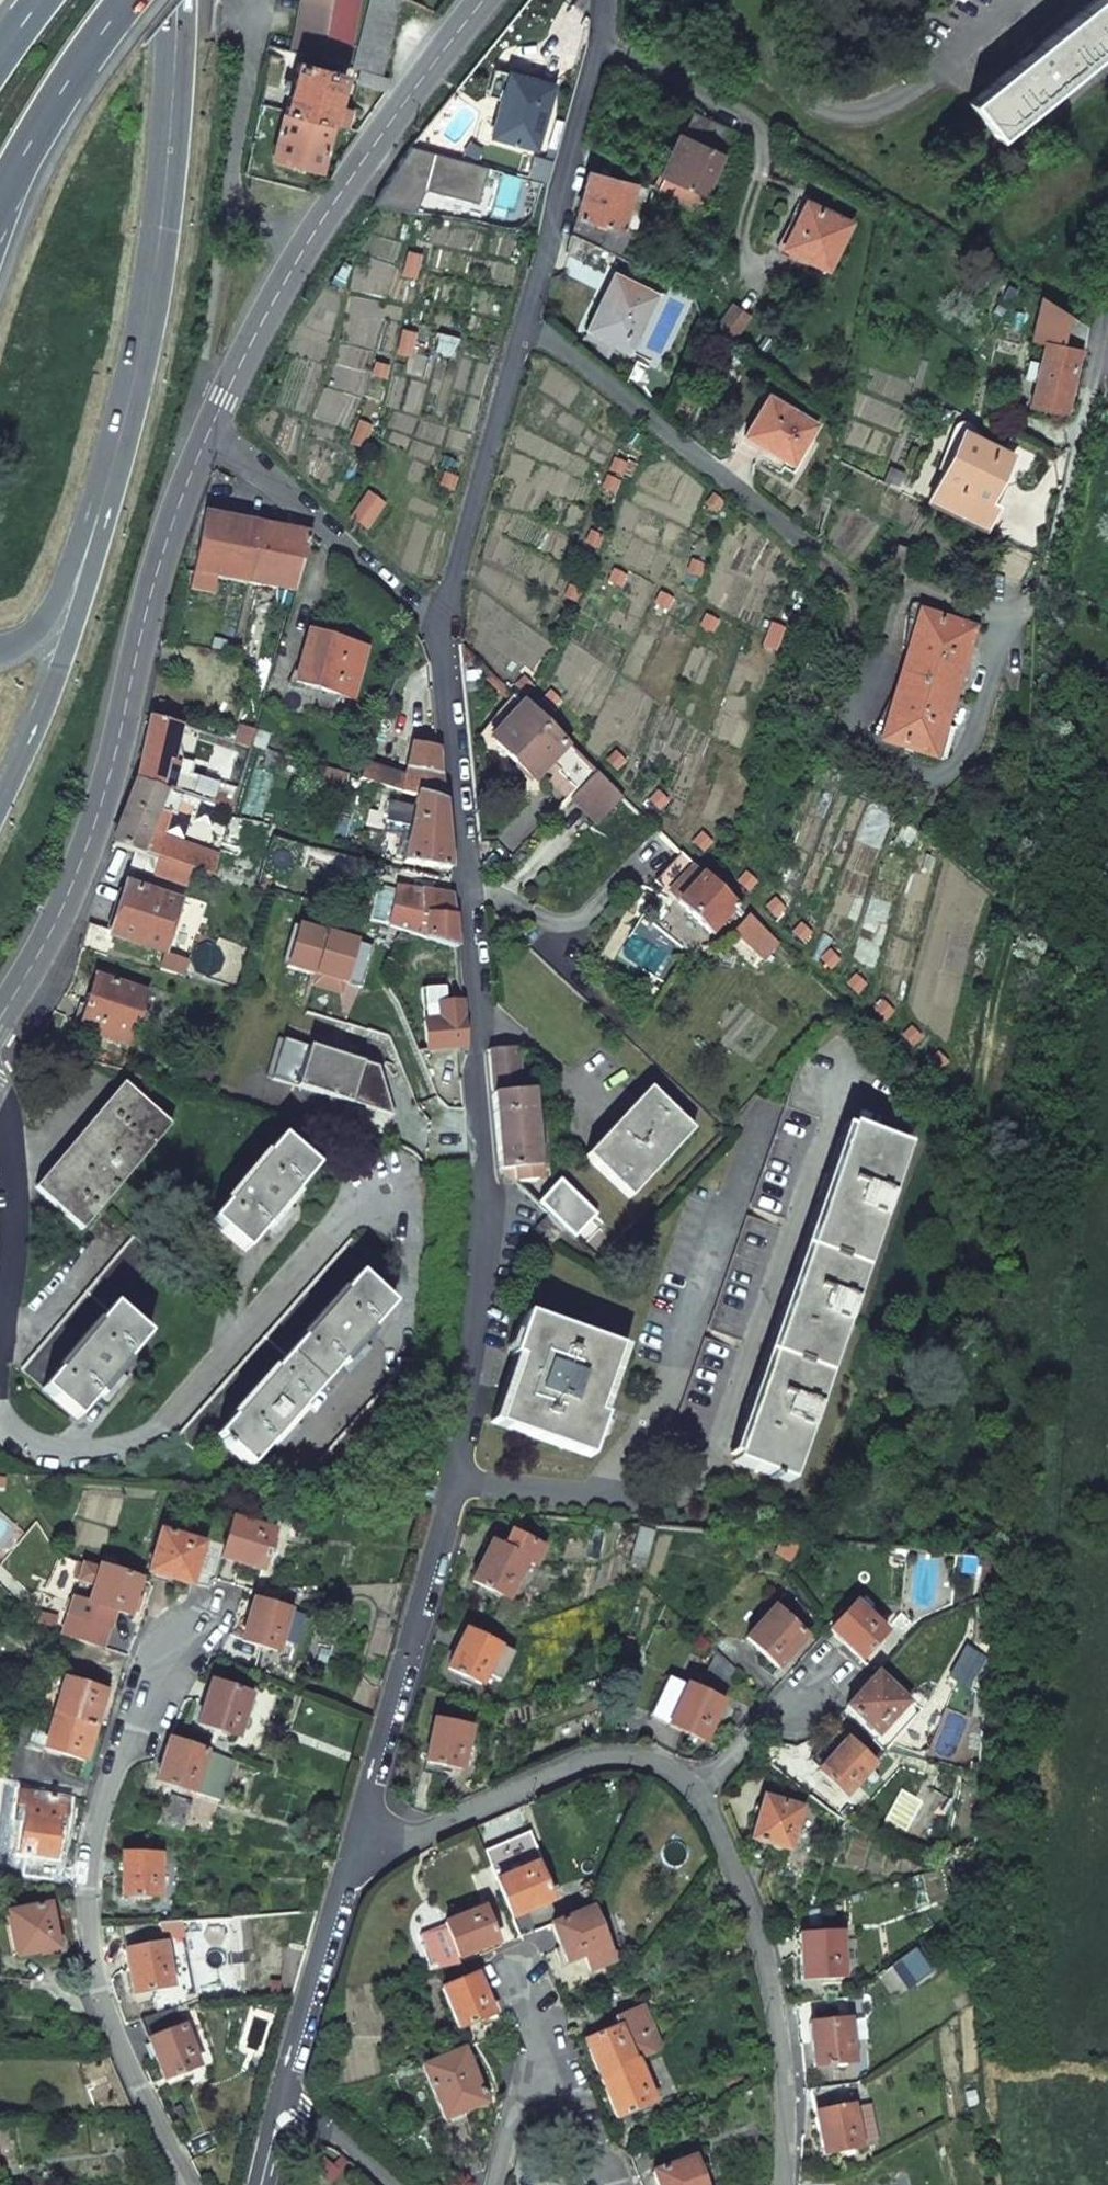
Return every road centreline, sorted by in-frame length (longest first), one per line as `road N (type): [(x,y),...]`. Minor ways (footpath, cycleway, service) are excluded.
road 1 (residential): [(441,630),(487,1233),(449,1512),(348,1870)]
road 2 (residential): [(604,0),(601,39),(441,630)]
road 3 (residential): [(218,1600),(149,1670),(107,1775),(85,1879),(87,1942),(103,2002),(186,2184)]
road 4 (residential): [(207,434),(160,562),(87,845),(0,1019)]
road 5 (trunk): [(71,601),(141,360),(162,236),(175,94),(172,0)]
road 6 (residential): [(1095,380),(1042,645),(1016,907)]
road 7 (residential): [(485,0),(308,241),(207,434)]
road 8 (residential): [(697,1789),(755,1919),(774,1991),(788,2132),(784,2184)]
road 9 (residential): [(348,1870),(588,1762),(652,1761),(697,1789)]
road 10 (residential): [(207,434),(441,630)]
road 11 (trunk): [(0,217),(24,160),(133,0)]
road 12 (residential): [(348,1870),(286,2091)]
road 13 (trunk): [(0,799),(71,601)]
road 14 (residential): [(697,1789),(837,1664)]
road 15 (residential): [(536,2035),(603,2184)]
road 16 (residential): [(494,2184),(536,2035)]
road 17 (residential): [(392,2184),(286,2091)]

